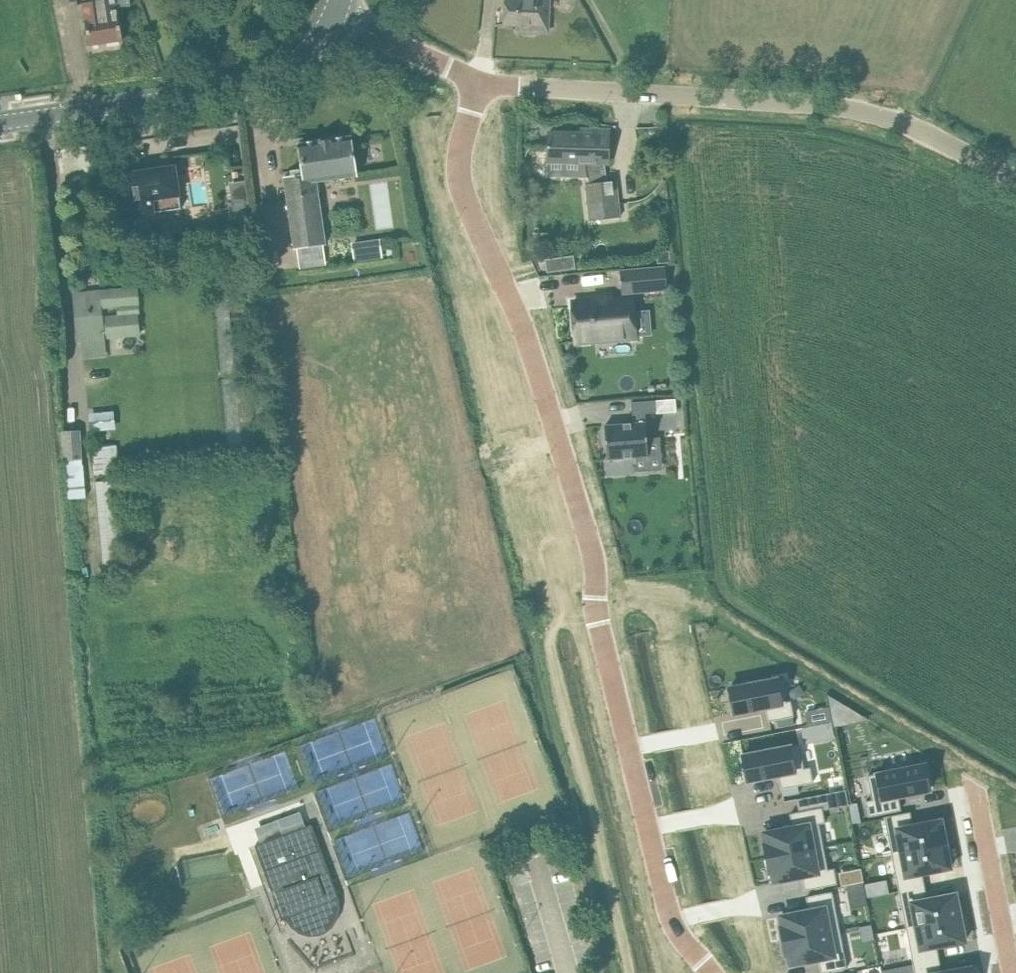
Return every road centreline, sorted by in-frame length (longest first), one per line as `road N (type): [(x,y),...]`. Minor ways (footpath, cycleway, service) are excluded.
road 1 (residential): [(705,972),(672,928),(597,610),(595,567),(514,312),(461,184),(477,79)]
road 2 (unclassified): [(1015,181),(884,117),(798,99),(477,79)]
road 3 (tertiary): [(0,124),(230,91),(302,57),(334,13)]
road 4 (residential): [(972,784),(1008,972)]
road 5 (unclassified): [(477,79),(334,13)]

